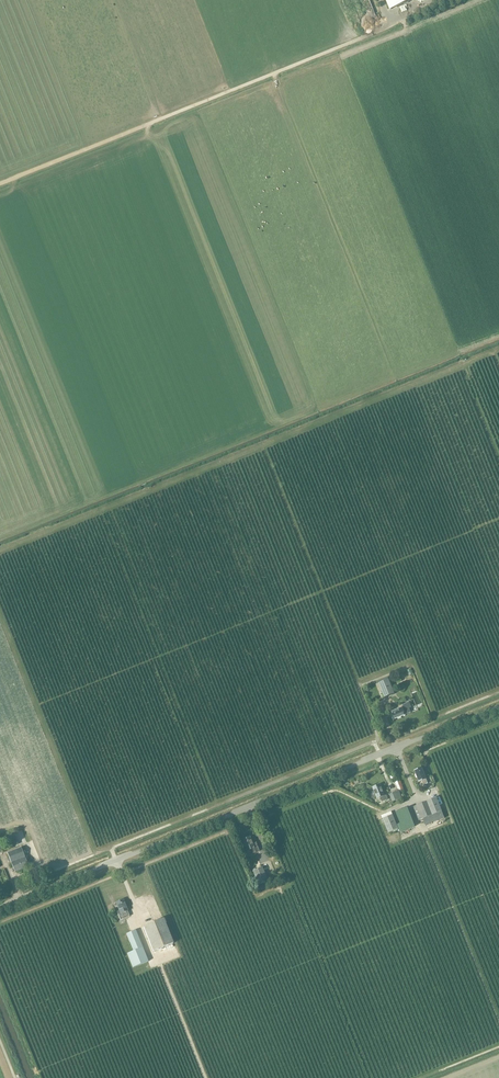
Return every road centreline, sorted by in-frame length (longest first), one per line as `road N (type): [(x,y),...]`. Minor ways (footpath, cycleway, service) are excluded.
road 1 (unclassified): [(0,907),(498,708)]

